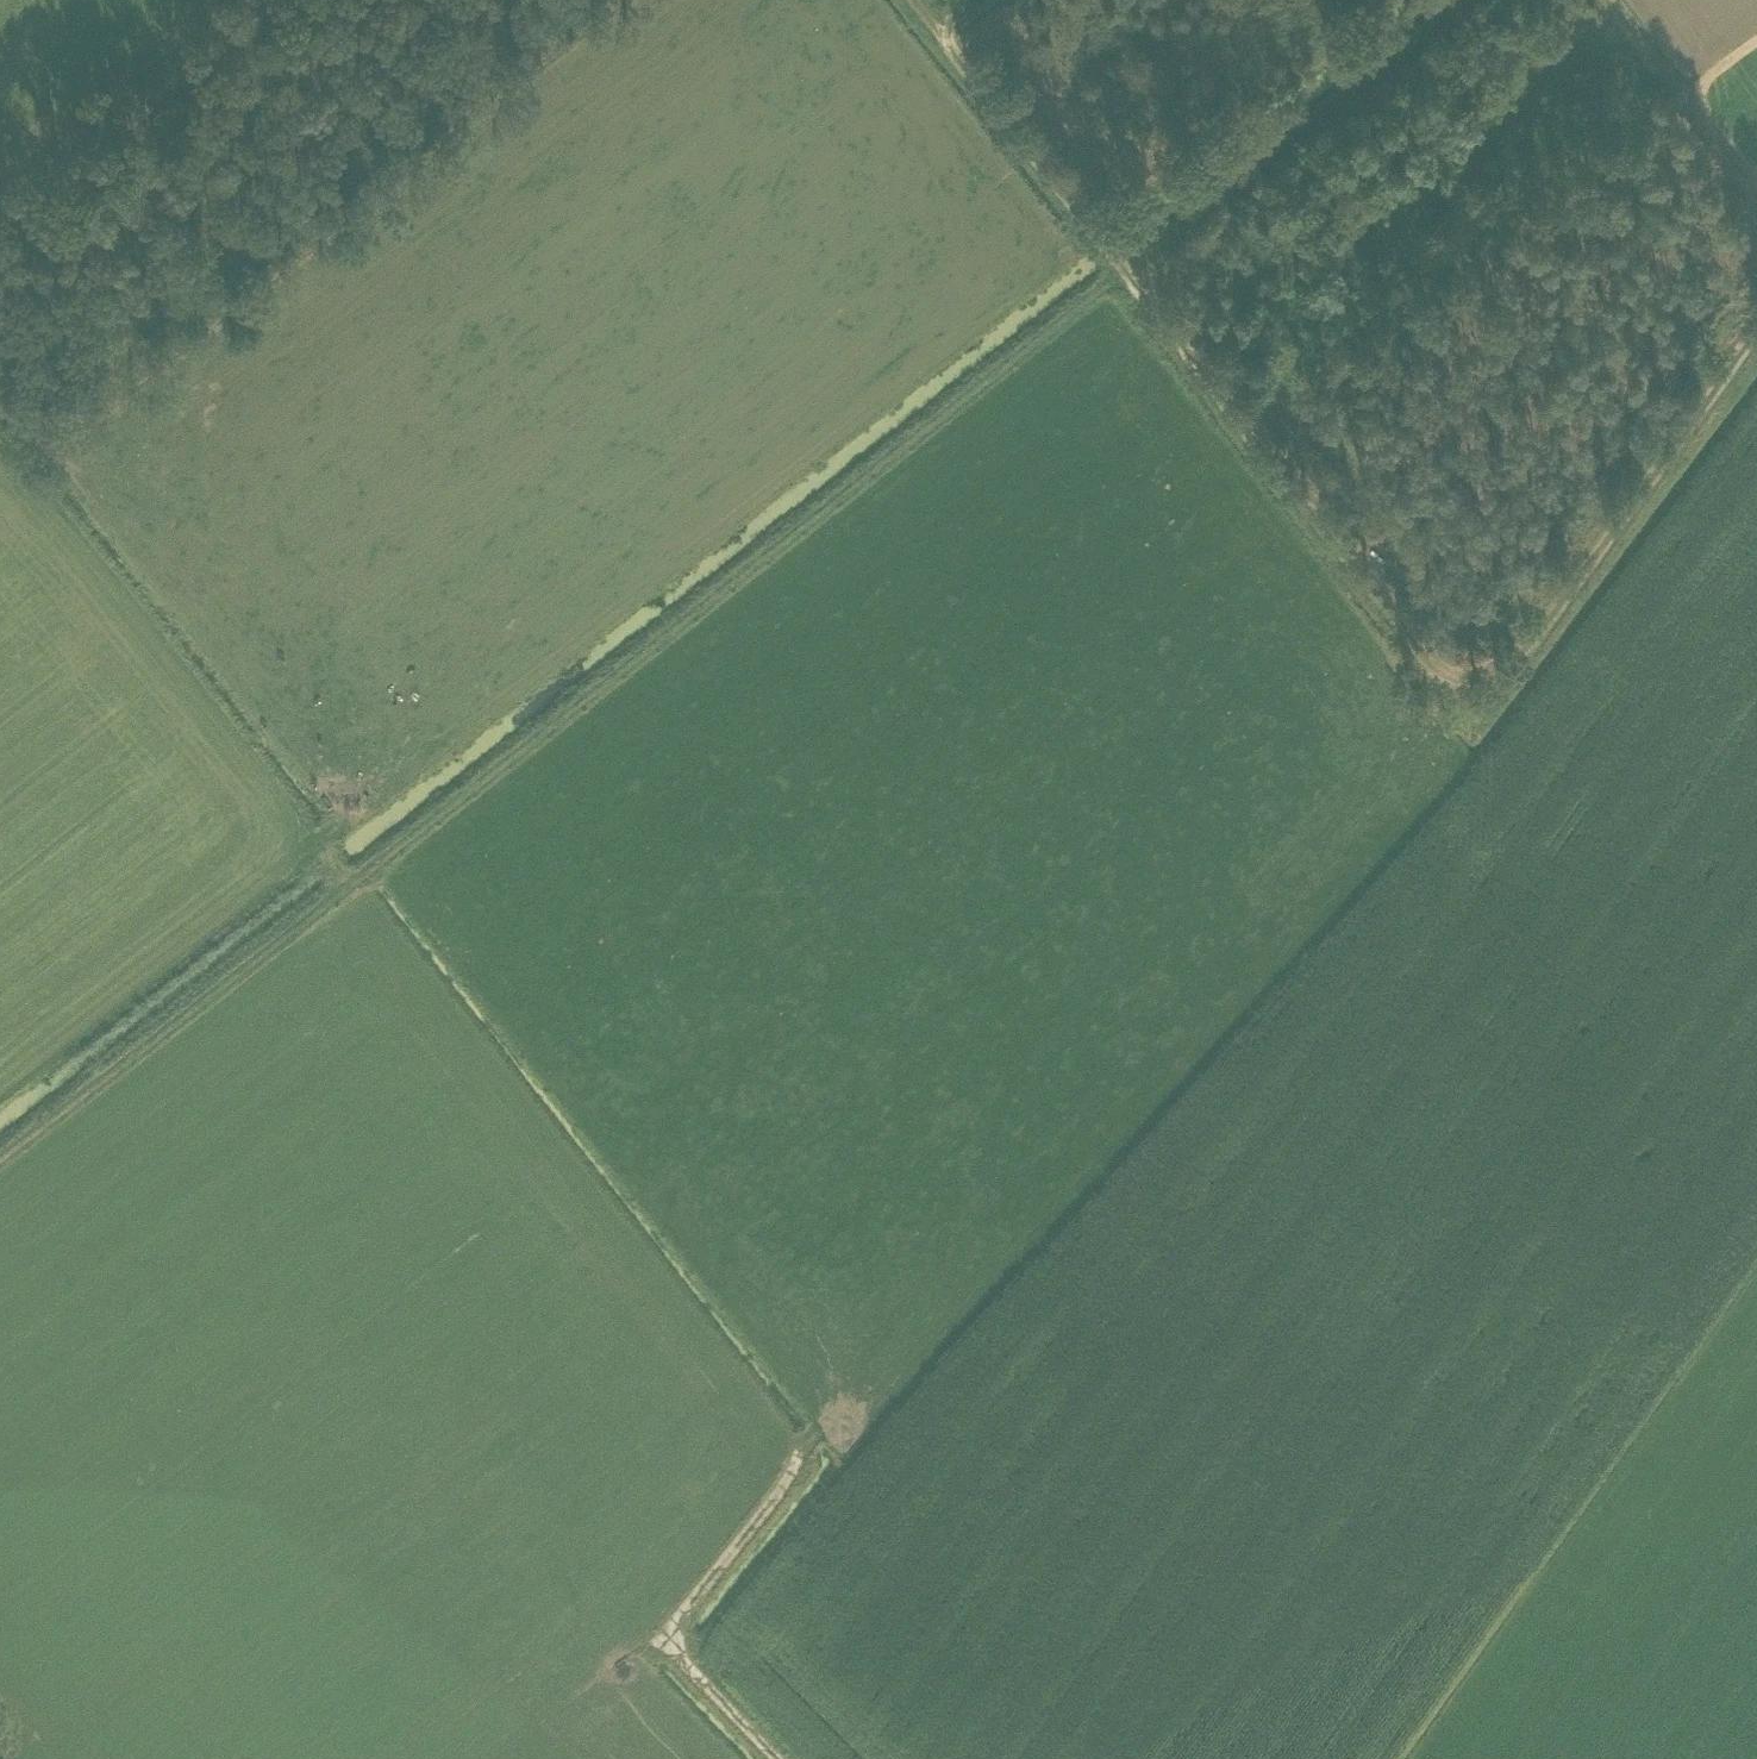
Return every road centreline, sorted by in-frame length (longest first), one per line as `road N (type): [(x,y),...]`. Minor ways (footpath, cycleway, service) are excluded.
road 1 (track): [(0,1153),(1455,0)]
road 2 (track): [(1067,201),(1463,687),(1502,687),(1756,355)]
road 3 (track): [(778,1758),(671,1643),(803,1466),(798,1453)]
road 4 (track): [(1067,201),(909,0)]

